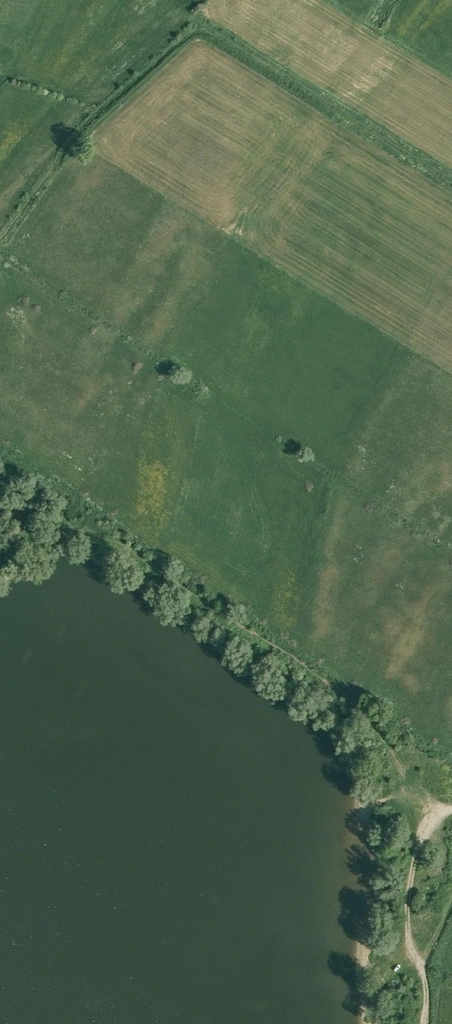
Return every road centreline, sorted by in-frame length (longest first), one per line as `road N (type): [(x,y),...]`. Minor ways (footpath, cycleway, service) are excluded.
road 1 (track): [(451,180),(198,29),(92,118),(0,241)]
road 2 (track): [(428,819),(371,721),(350,701),(0,463)]
road 3 (track): [(451,809),(423,827),(409,881),(408,933),(423,972)]
road 4 (track): [(451,901),(423,967),(425,1023)]

